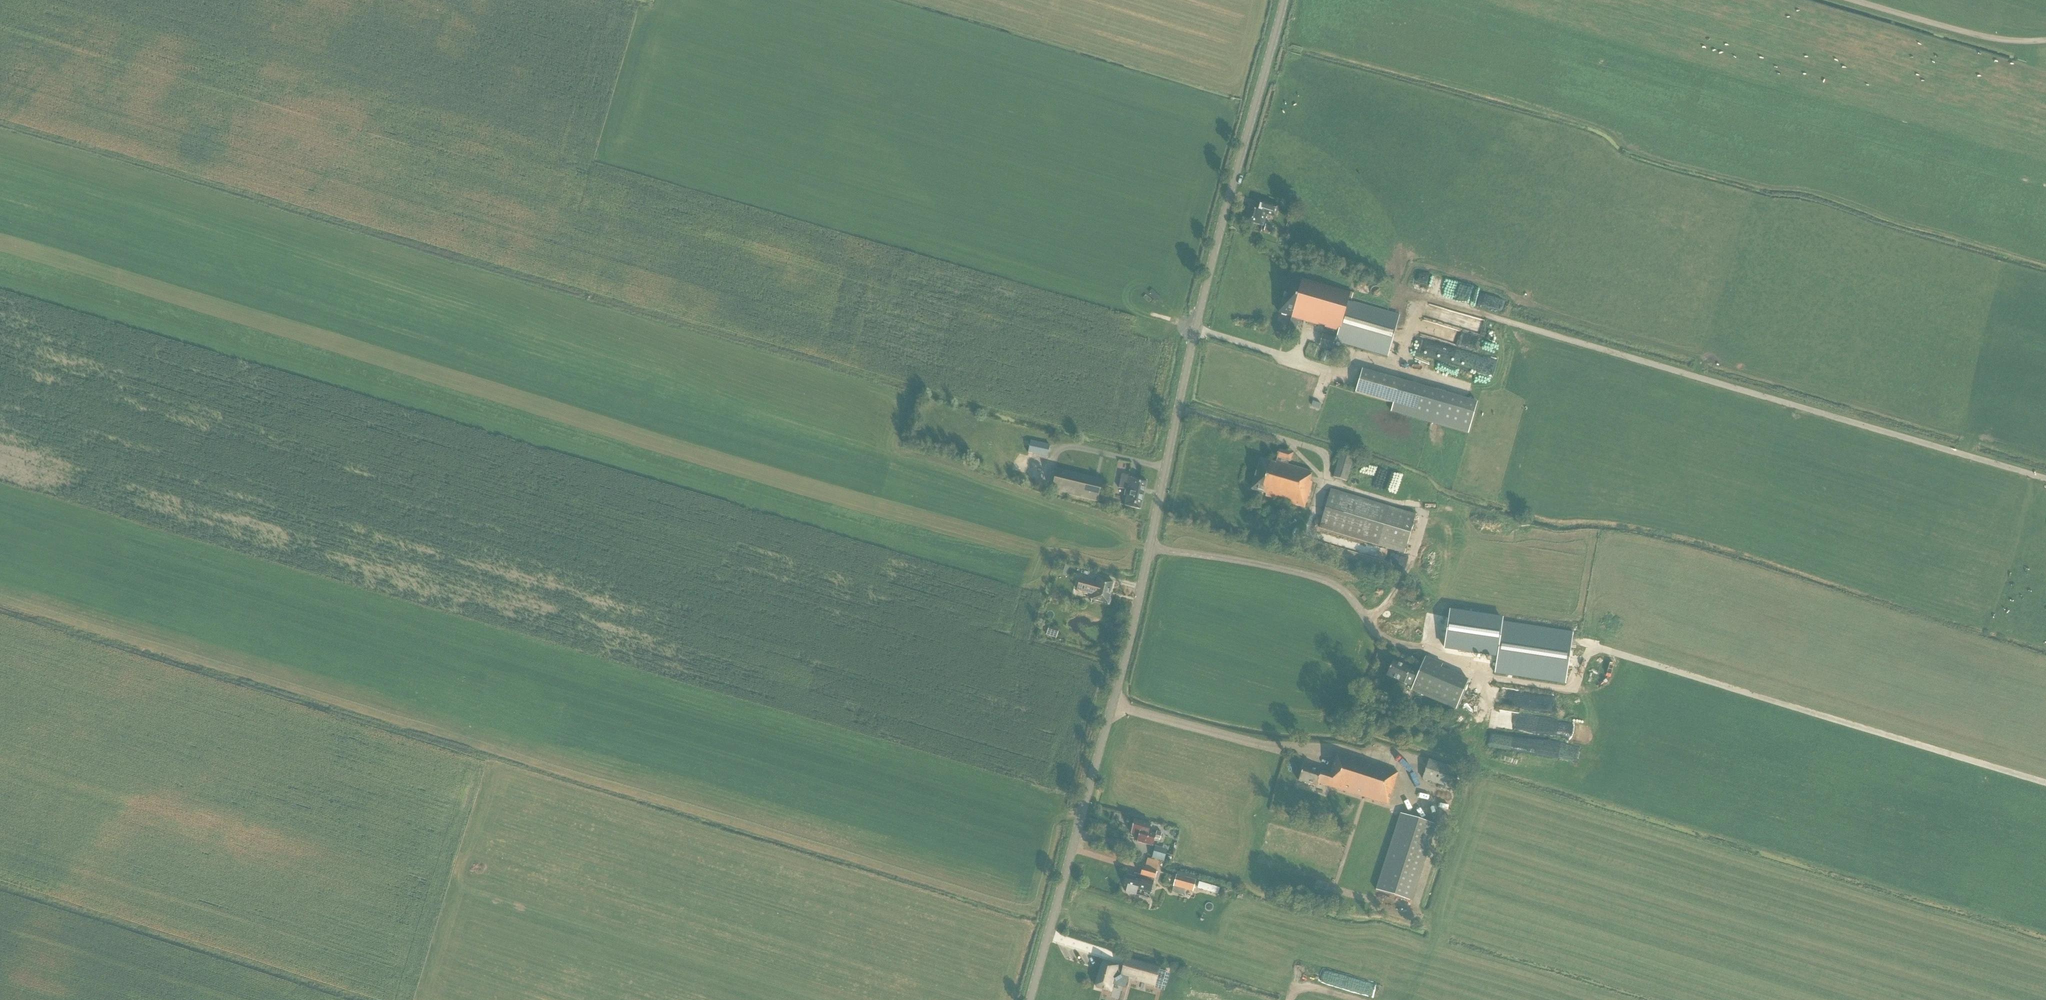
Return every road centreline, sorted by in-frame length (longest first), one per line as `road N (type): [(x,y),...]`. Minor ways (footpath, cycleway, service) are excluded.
road 1 (tertiary): [(1032,999),(1114,706),(1196,327),(1285,0)]

